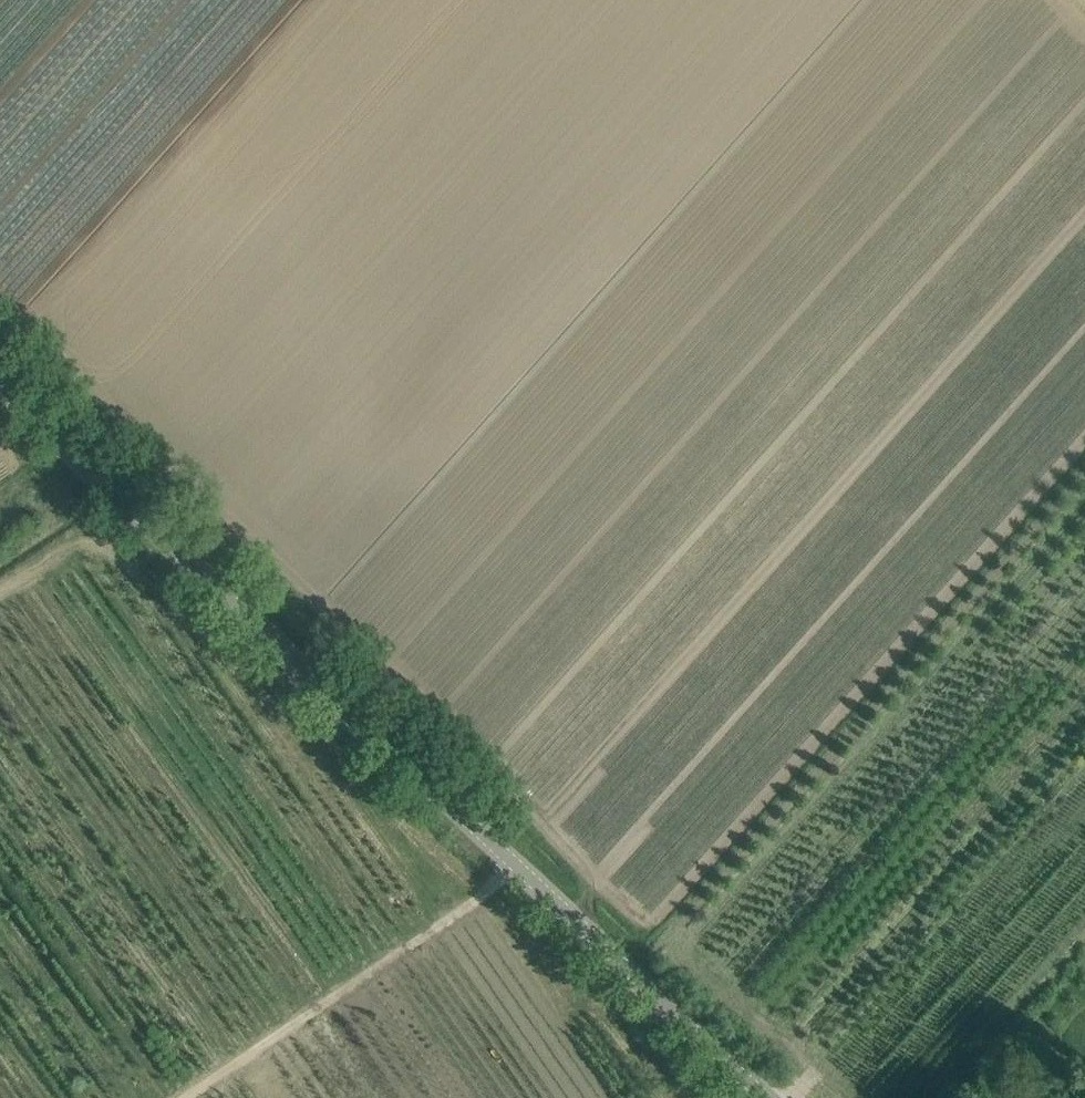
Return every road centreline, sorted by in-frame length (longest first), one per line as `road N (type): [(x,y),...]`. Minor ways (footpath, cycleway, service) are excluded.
road 1 (tertiary): [(767,1097),(0,385)]

